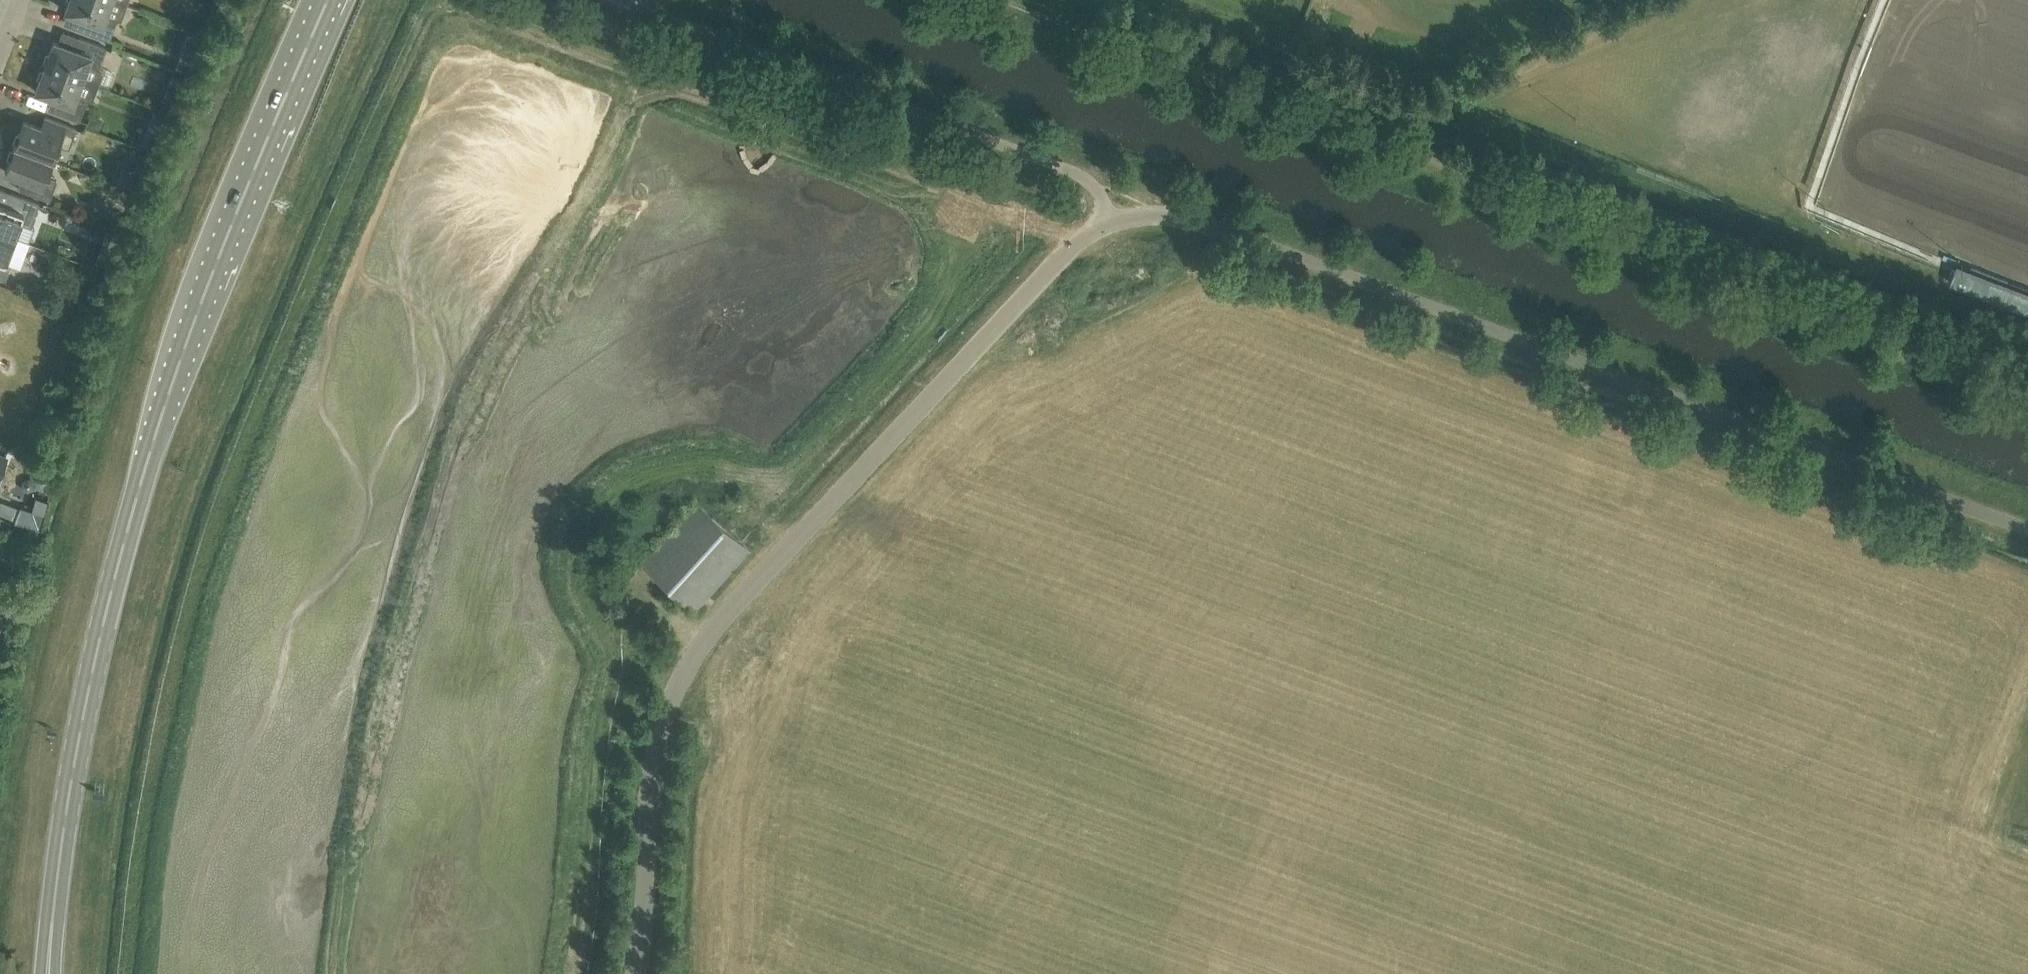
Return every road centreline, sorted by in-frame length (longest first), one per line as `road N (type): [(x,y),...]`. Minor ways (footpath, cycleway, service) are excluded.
road 1 (unclassified): [(2027,532),(1189,219),(1113,224)]
road 2 (primary): [(59,883),(106,614),(156,428),(195,310),(330,0)]
road 3 (unclassified): [(636,973),(659,744),(702,648),(1055,267),(1113,224)]

